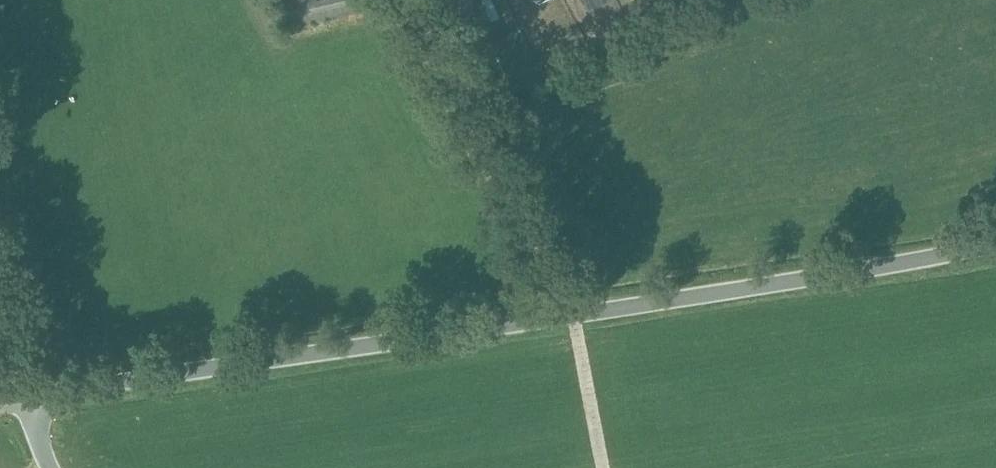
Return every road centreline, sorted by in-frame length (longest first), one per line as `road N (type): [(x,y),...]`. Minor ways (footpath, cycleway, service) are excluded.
road 1 (unclassified): [(40,396),(995,244)]

